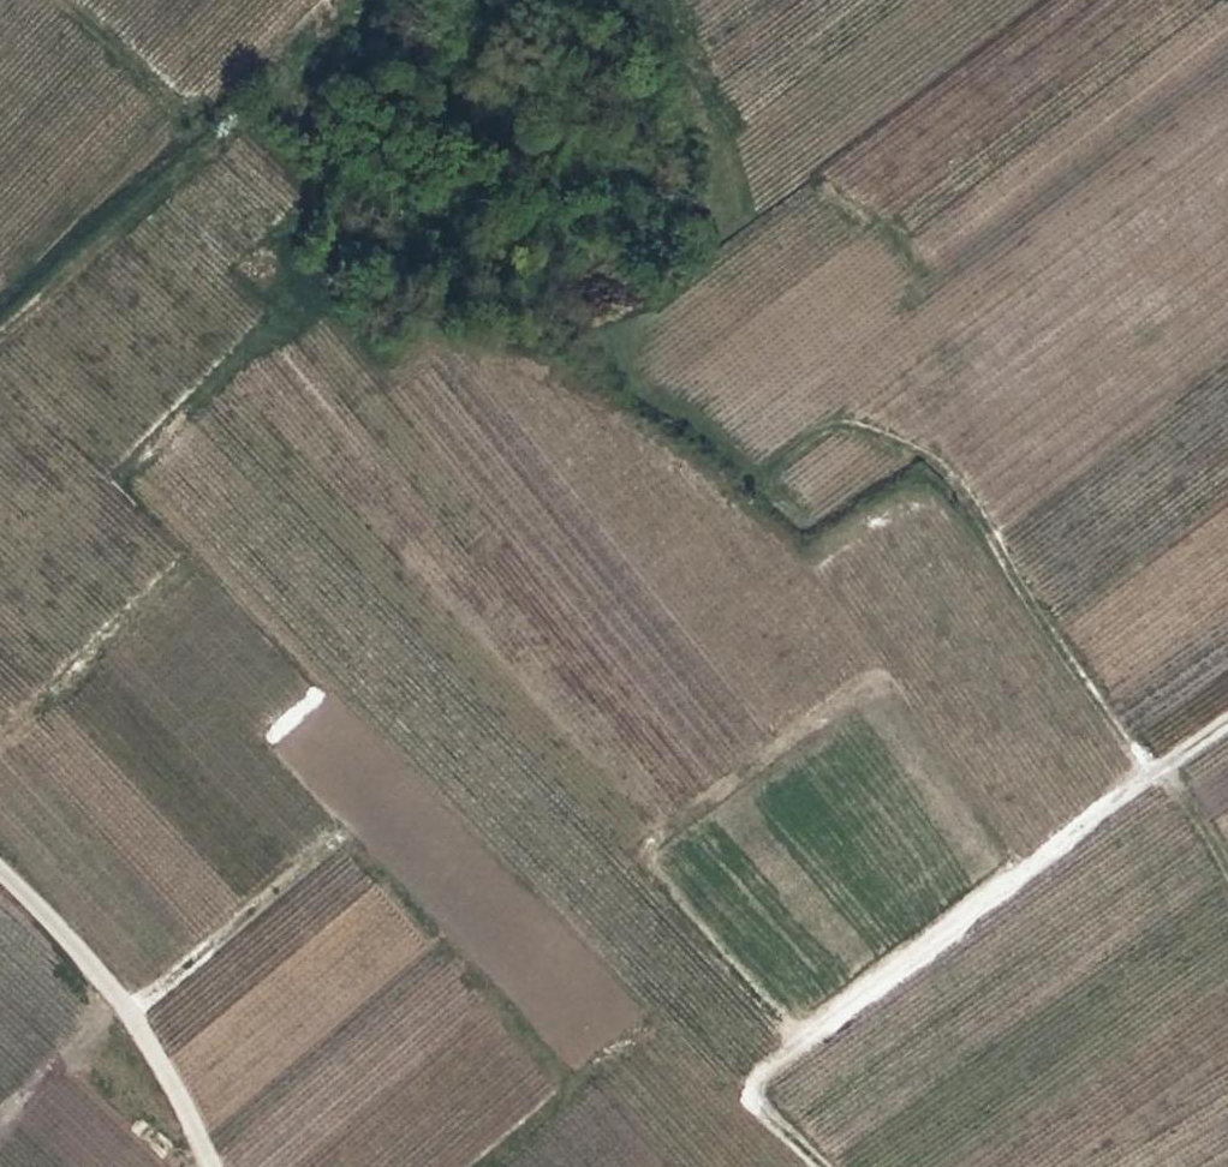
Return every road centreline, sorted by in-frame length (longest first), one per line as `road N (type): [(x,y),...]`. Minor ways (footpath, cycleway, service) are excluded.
road 1 (track): [(823,1166),(753,1099),(766,1067),(1227,723)]
road 2 (track): [(0,877),(142,1028),(210,1166)]

